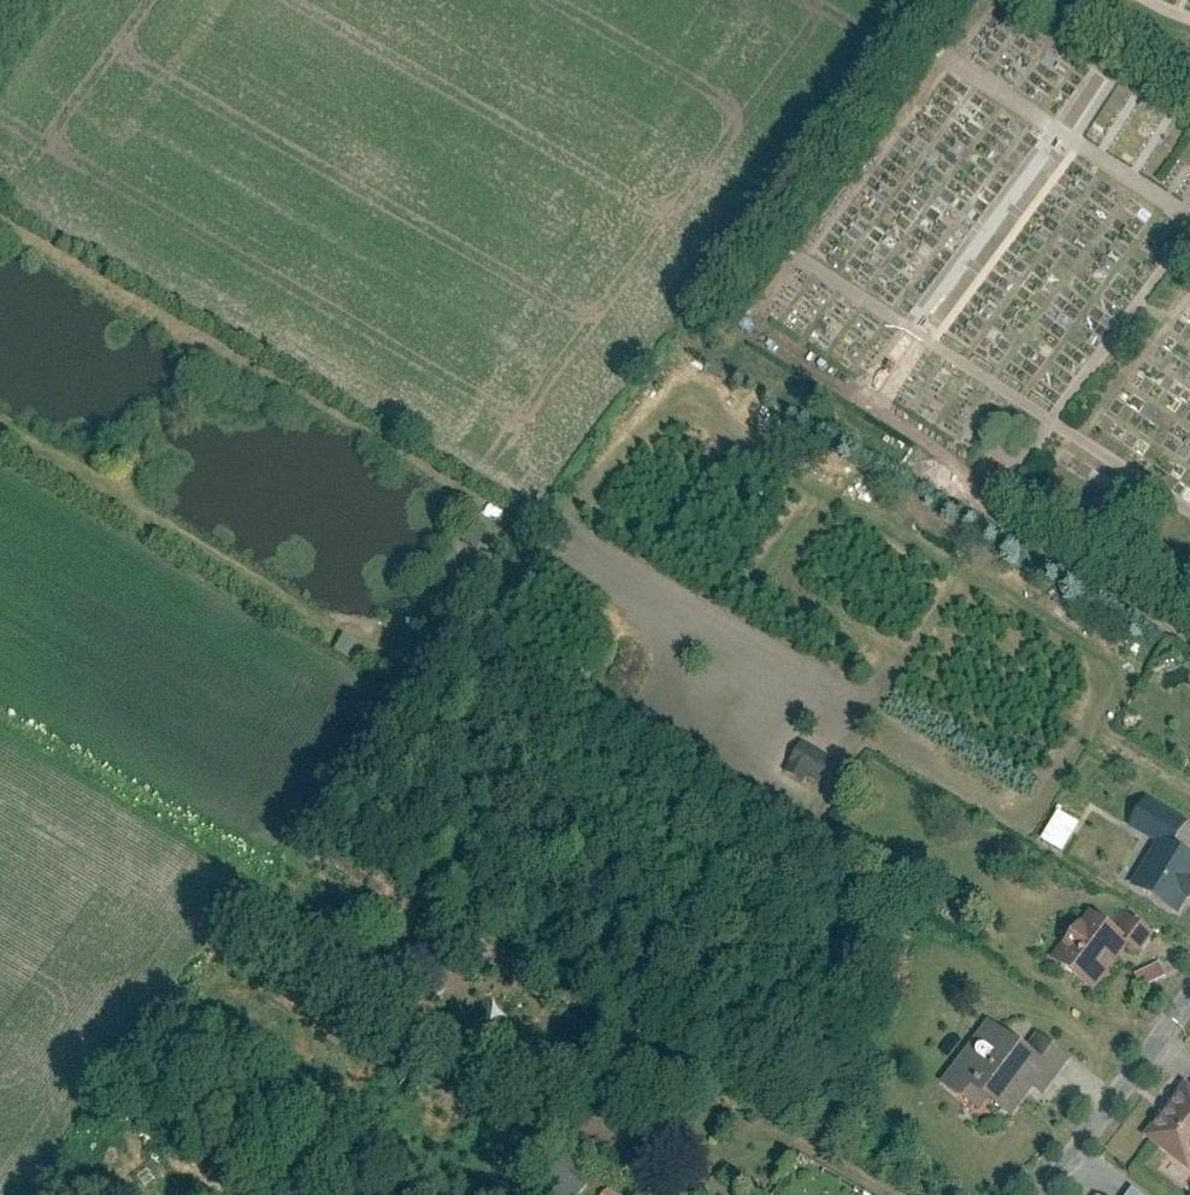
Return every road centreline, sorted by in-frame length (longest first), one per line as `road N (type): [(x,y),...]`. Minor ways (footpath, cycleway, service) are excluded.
road 1 (residential): [(1034,1194),(1189,1003)]

